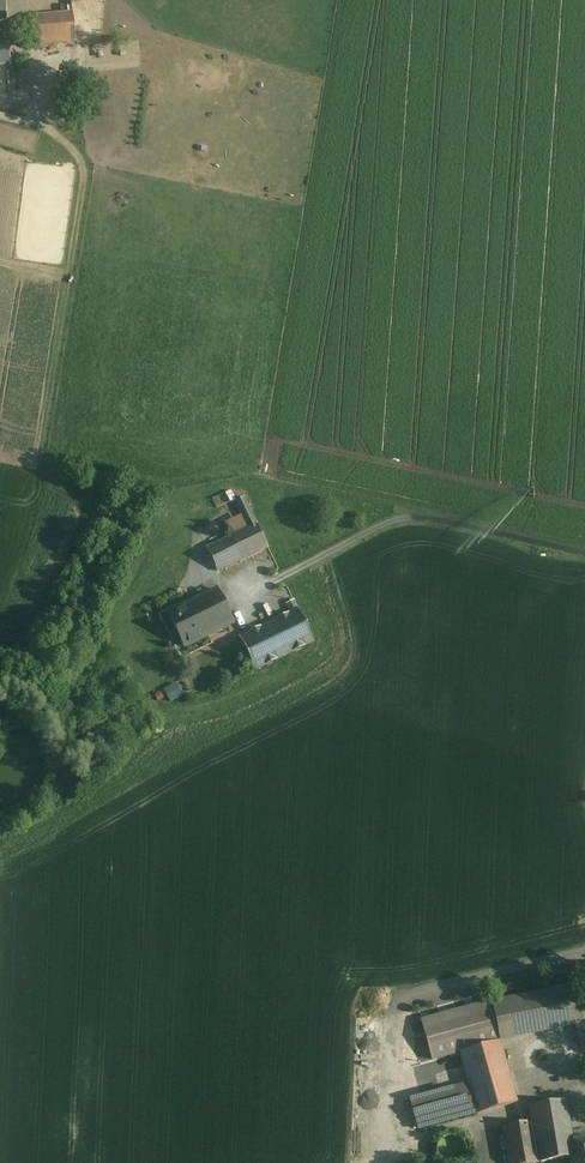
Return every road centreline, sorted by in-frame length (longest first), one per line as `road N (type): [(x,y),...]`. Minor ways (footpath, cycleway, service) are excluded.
road 1 (track): [(149,544),(95,517),(80,493),(54,482),(40,461),(84,172),(51,131),(0,117)]

